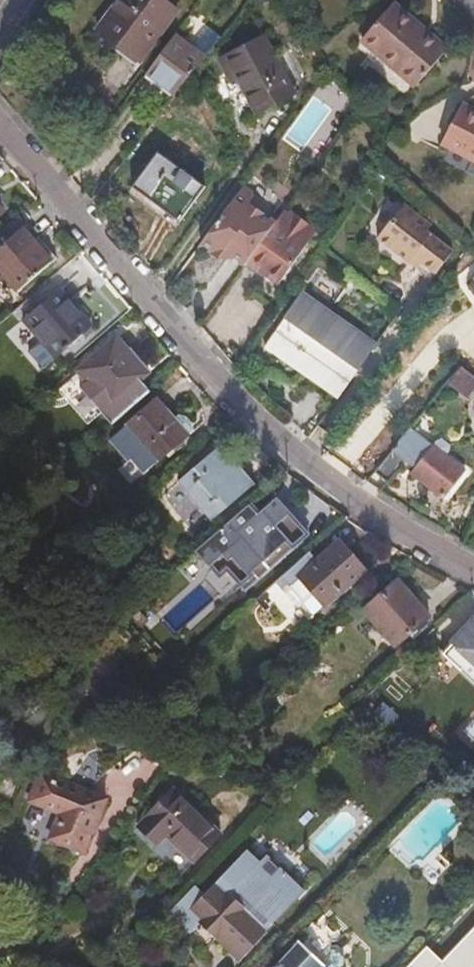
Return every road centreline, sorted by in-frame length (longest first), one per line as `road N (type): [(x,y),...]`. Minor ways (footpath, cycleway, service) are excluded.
road 1 (residential): [(0,125),(292,452),(473,570)]

